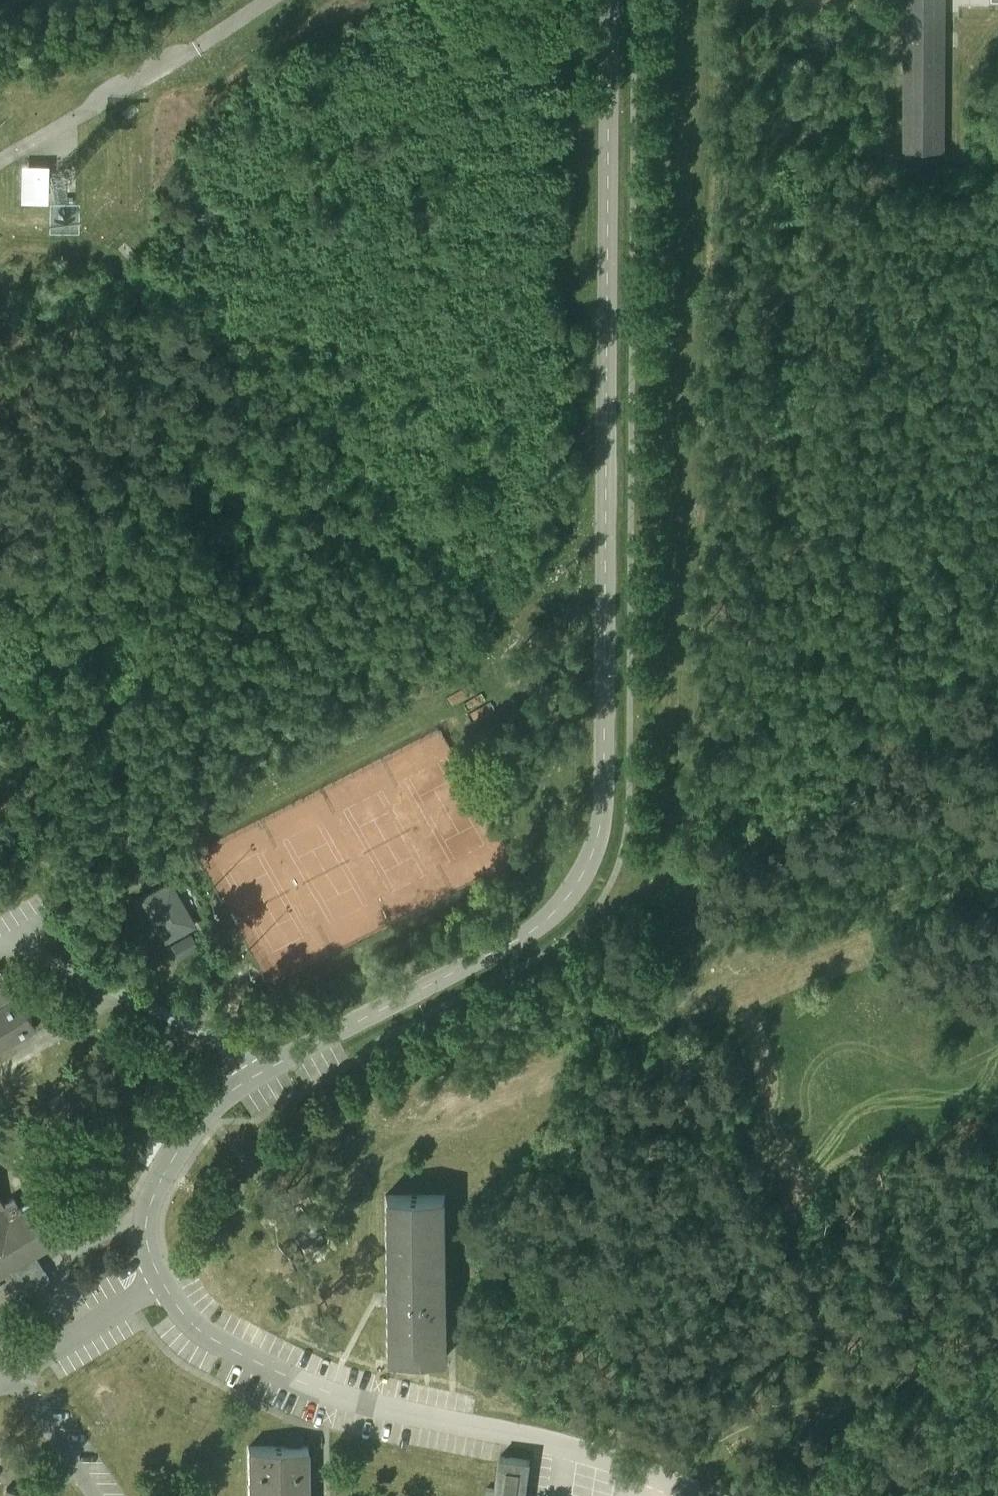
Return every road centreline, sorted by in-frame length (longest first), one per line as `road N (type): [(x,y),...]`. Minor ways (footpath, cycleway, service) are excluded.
road 1 (track): [(997,1337),(714,1455),(696,1495)]

